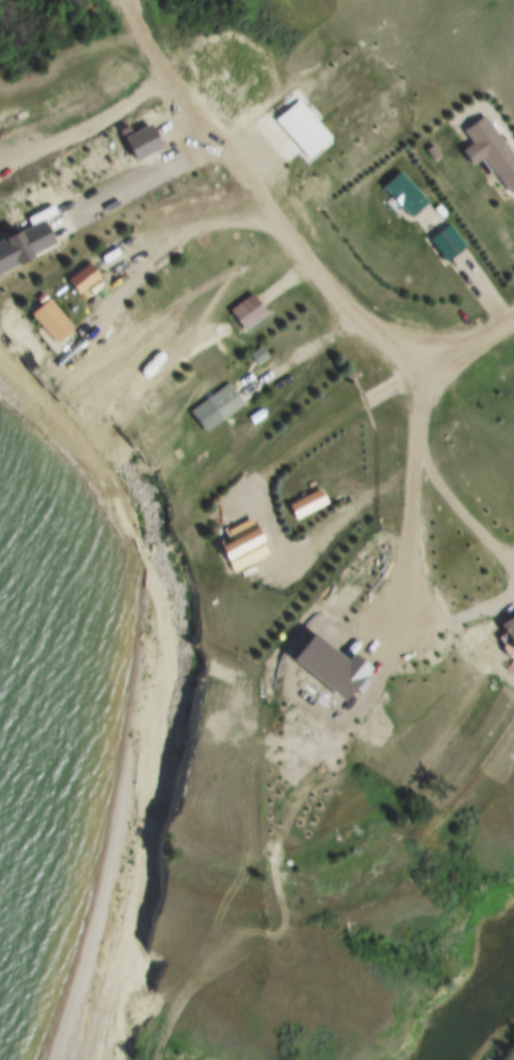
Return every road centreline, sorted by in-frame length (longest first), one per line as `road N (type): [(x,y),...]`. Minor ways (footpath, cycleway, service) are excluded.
road 1 (residential): [(460,349),(416,358),(363,336),(120,0)]
road 2 (residential): [(417,632),(411,456),(429,388),(460,349)]

